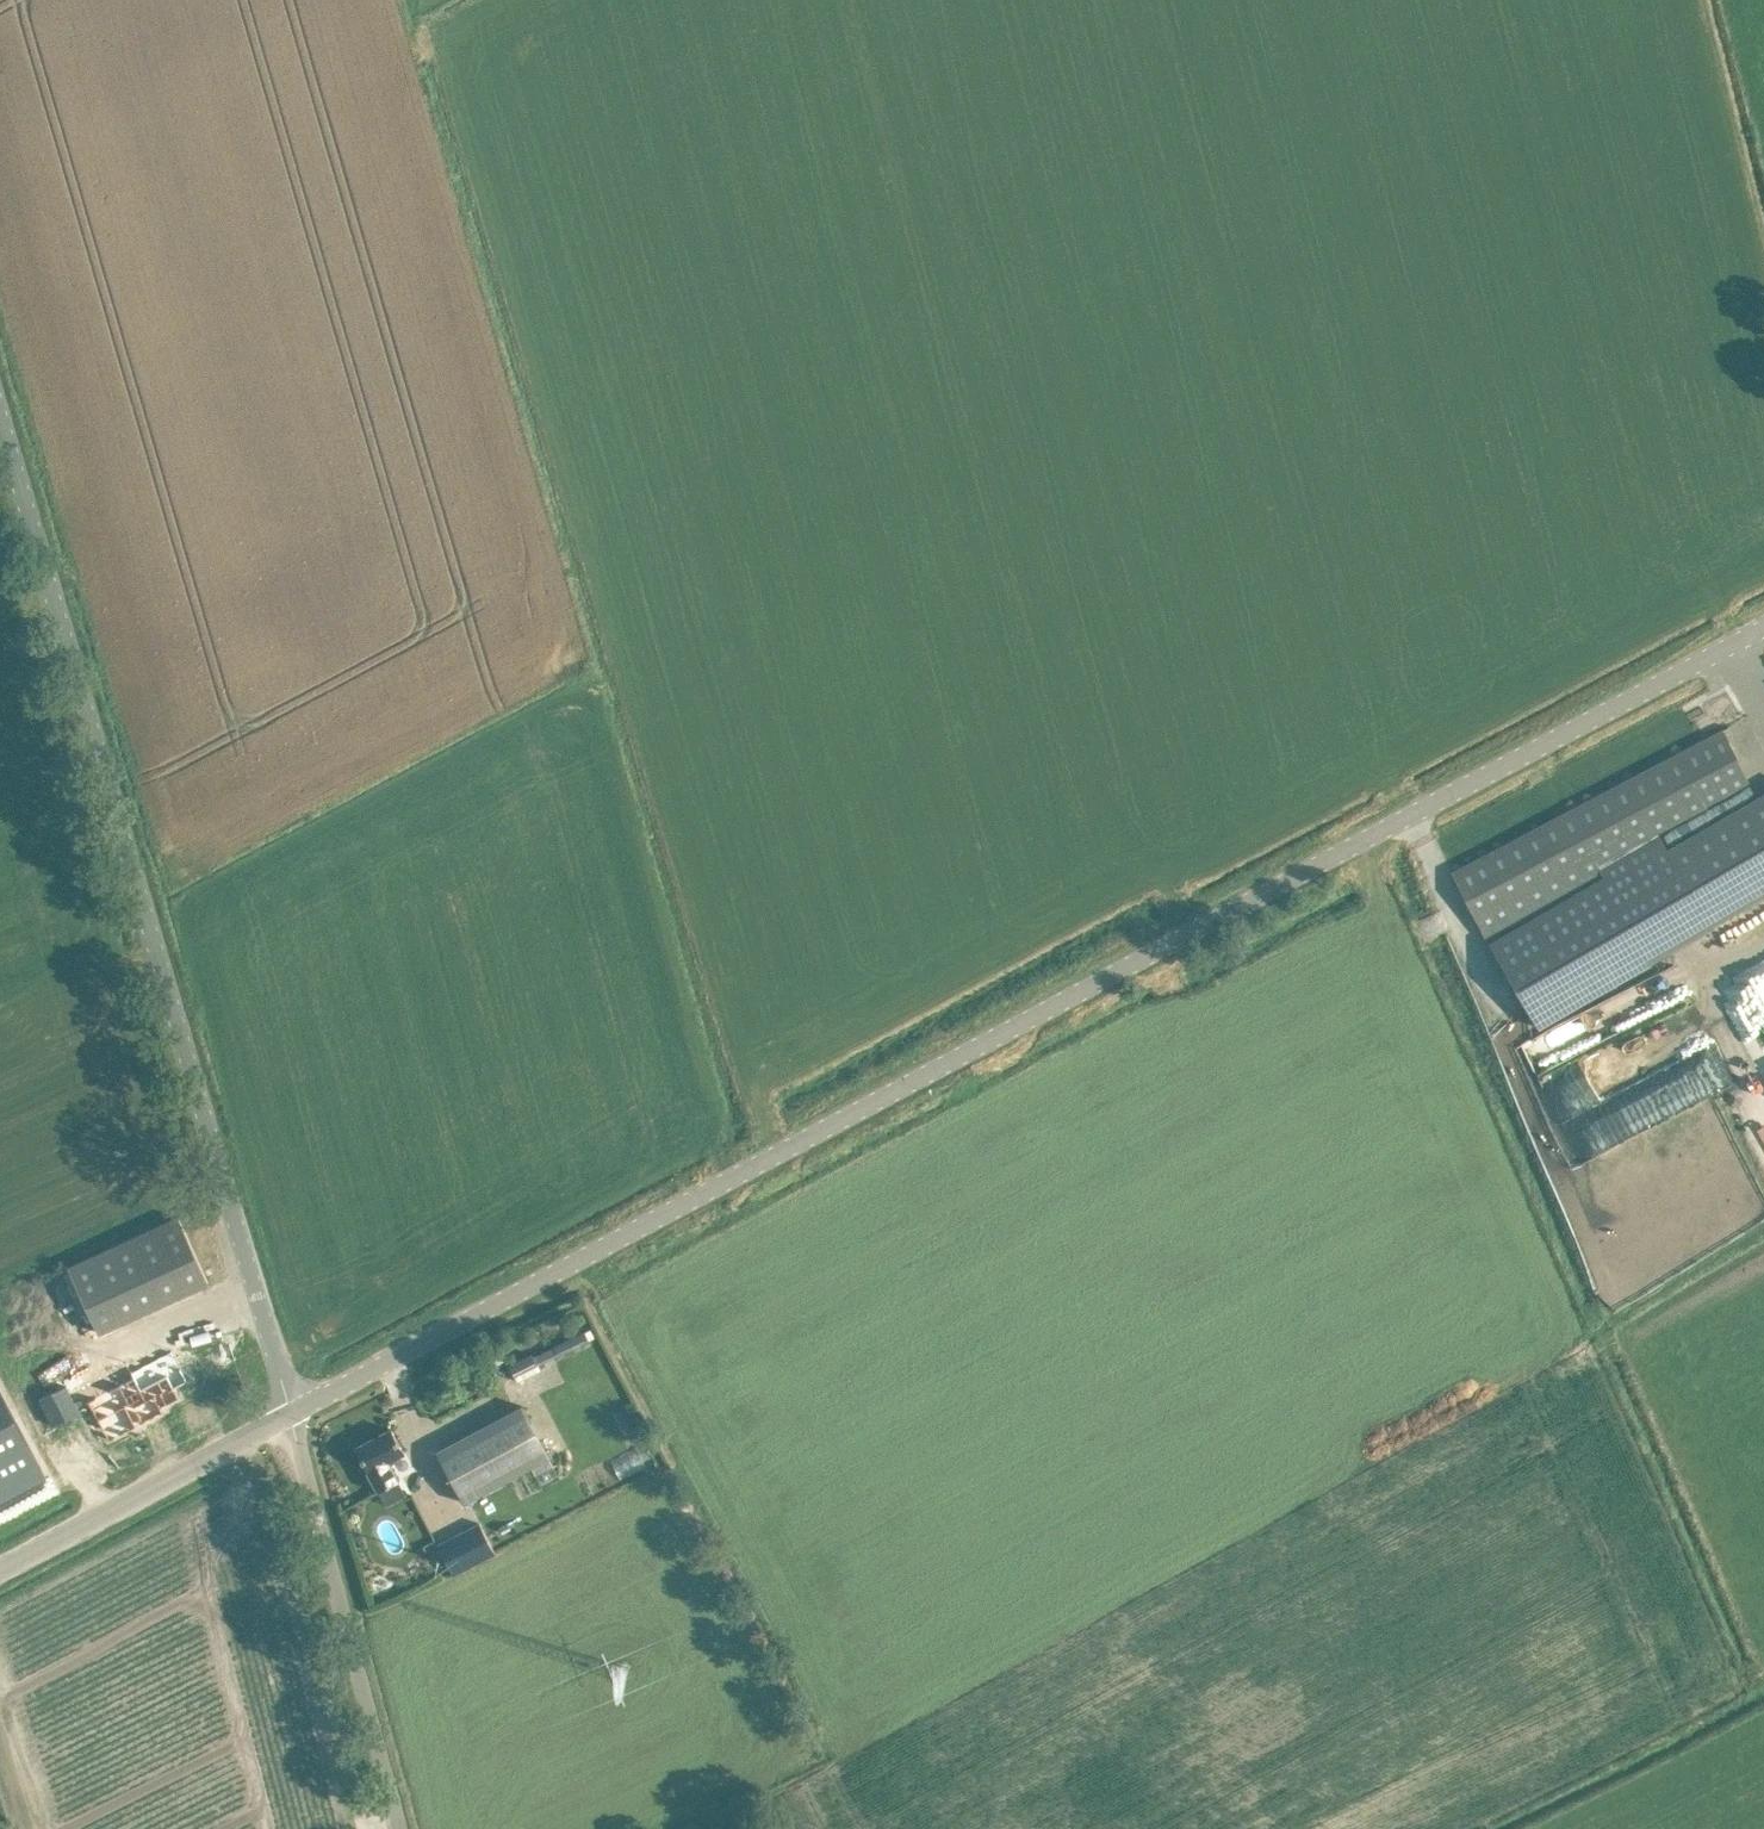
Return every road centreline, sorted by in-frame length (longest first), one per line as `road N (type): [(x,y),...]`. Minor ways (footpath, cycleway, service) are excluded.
road 1 (unclassified): [(295,1409),(1763,629)]
road 2 (unclassified): [(295,1409),(0,414)]
road 3 (unclassified): [(402,1828),(295,1409)]
road 4 (unclassified): [(0,1568),(295,1409)]

